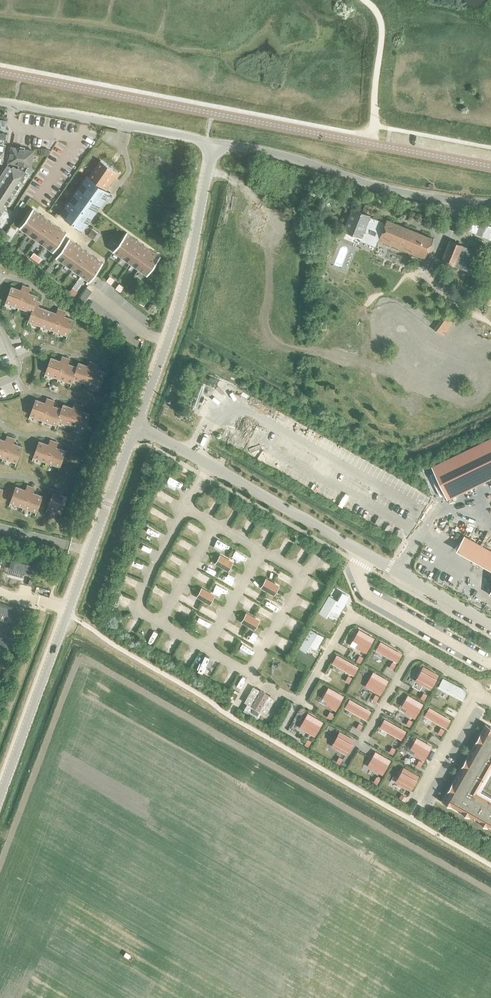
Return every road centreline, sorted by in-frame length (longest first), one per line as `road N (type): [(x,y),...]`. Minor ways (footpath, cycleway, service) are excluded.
road 1 (tertiary): [(0,798),(178,309),(213,142)]
road 2 (tertiary): [(490,166),(0,72)]
road 3 (unclassified): [(213,142),(412,195),(490,205)]
road 4 (tertiary): [(0,103),(213,142)]
road 5 (track): [(369,143),(382,28),(365,0)]

